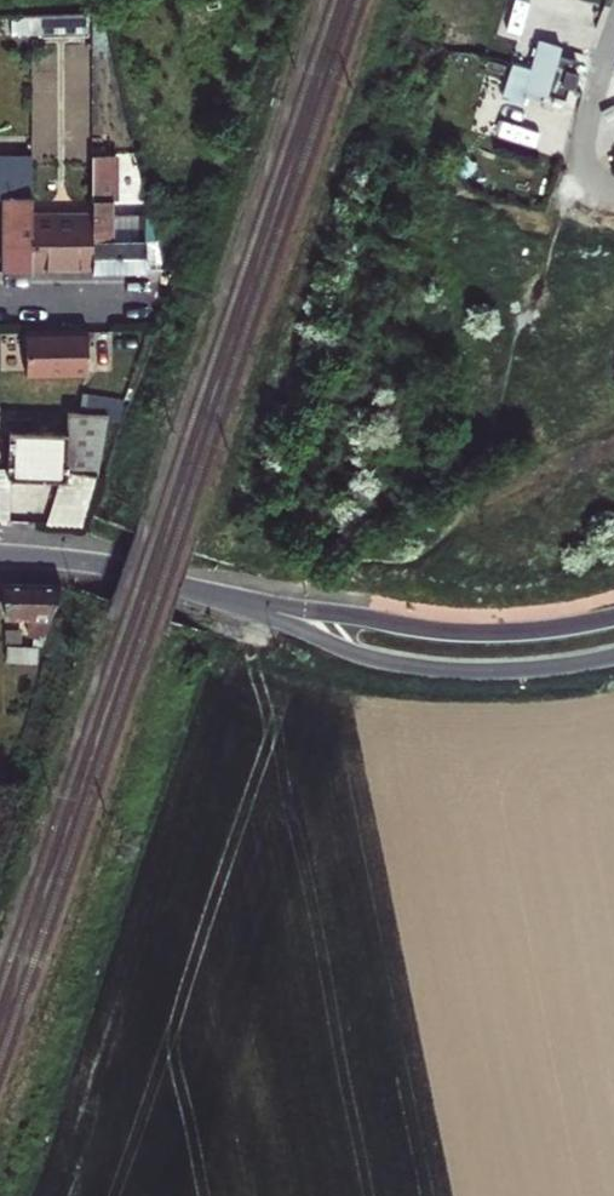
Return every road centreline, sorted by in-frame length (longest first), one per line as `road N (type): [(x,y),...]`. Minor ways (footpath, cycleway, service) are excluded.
road 1 (tertiary): [(268,608),(343,648),(412,667),(508,671),(613,657)]
road 2 (tertiary): [(613,618),(468,634),(268,608)]
road 3 (tertiary): [(268,608),(114,565),(0,554)]
road 4 (residential): [(0,300),(171,297)]

